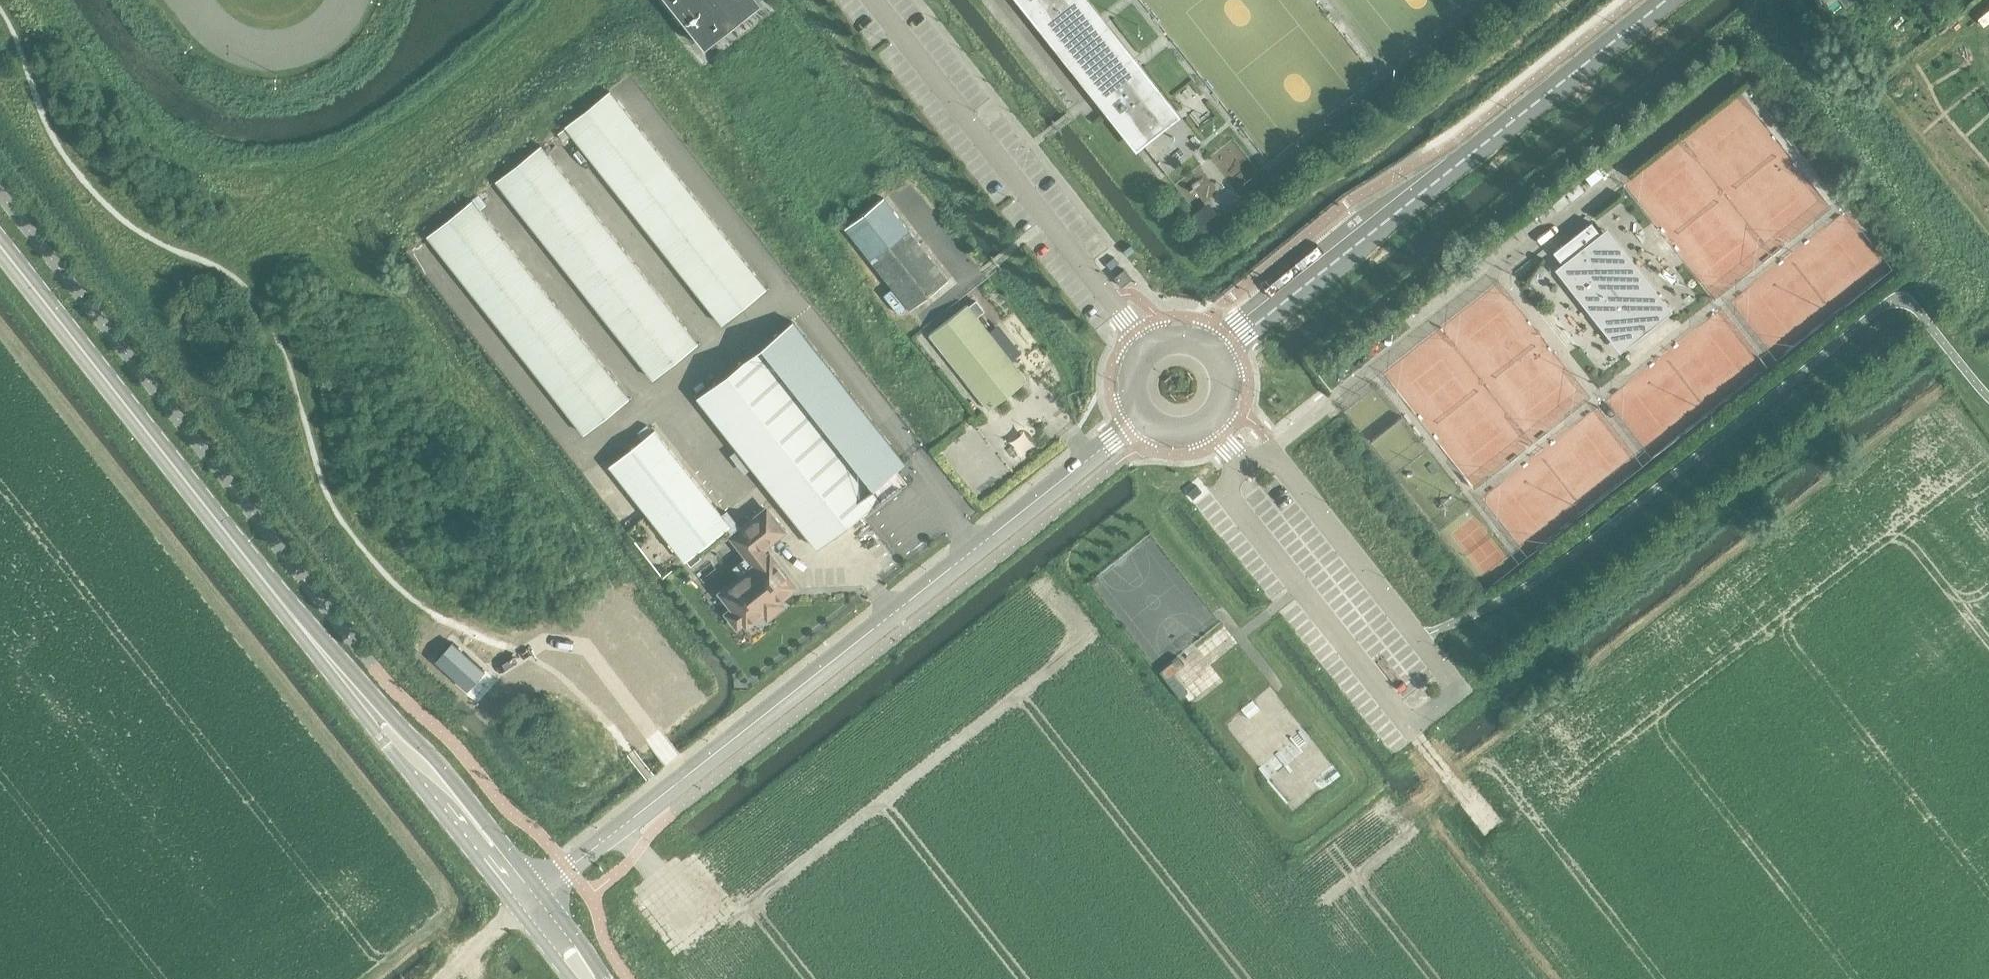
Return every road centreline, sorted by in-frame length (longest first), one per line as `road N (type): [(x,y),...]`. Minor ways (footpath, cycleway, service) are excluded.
road 1 (tertiary): [(541,891),(1143,418)]
road 2 (tertiary): [(1214,354),(1666,0)]
road 3 (secondary): [(294,618),(0,245)]
road 4 (unclassified): [(1151,347),(876,0)]
road 5 (secondary): [(541,891),(434,756),(294,618)]
road 6 (secondary): [(294,618),(517,910)]
road 7 (tertiary): [(1143,418),(1174,434),(1208,423),(1226,390),(1214,354)]
road 8 (track): [(1410,722),(1494,829)]

